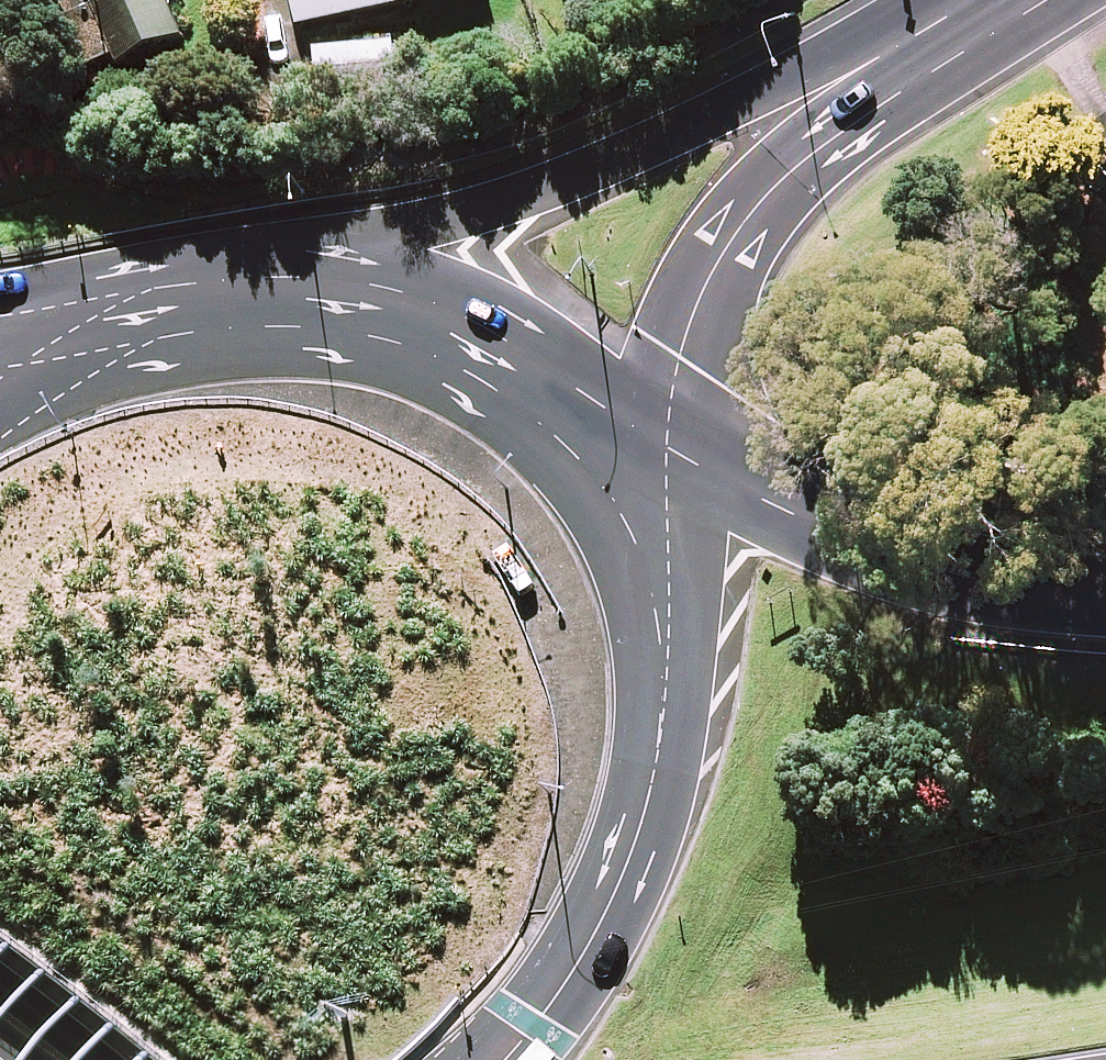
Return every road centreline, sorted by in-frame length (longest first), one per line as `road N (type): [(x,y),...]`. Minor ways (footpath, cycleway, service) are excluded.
road 1 (tertiary): [(226,283),(504,199),(838,83)]
road 2 (trunk): [(670,467),(672,656),(646,813),(588,949),(508,1059)]
road 3 (trunk): [(226,283),(357,287),(461,316),(570,383),(666,461)]
road 4 (trunk): [(670,467),(793,526),(936,573),(1105,594)]
road 5 (tertiary): [(838,83),(717,267),(678,359),(666,461)]
road 6 (trunk): [(33,357),(147,303),(226,283)]
road 7 (tertiary): [(838,83),(974,0)]

